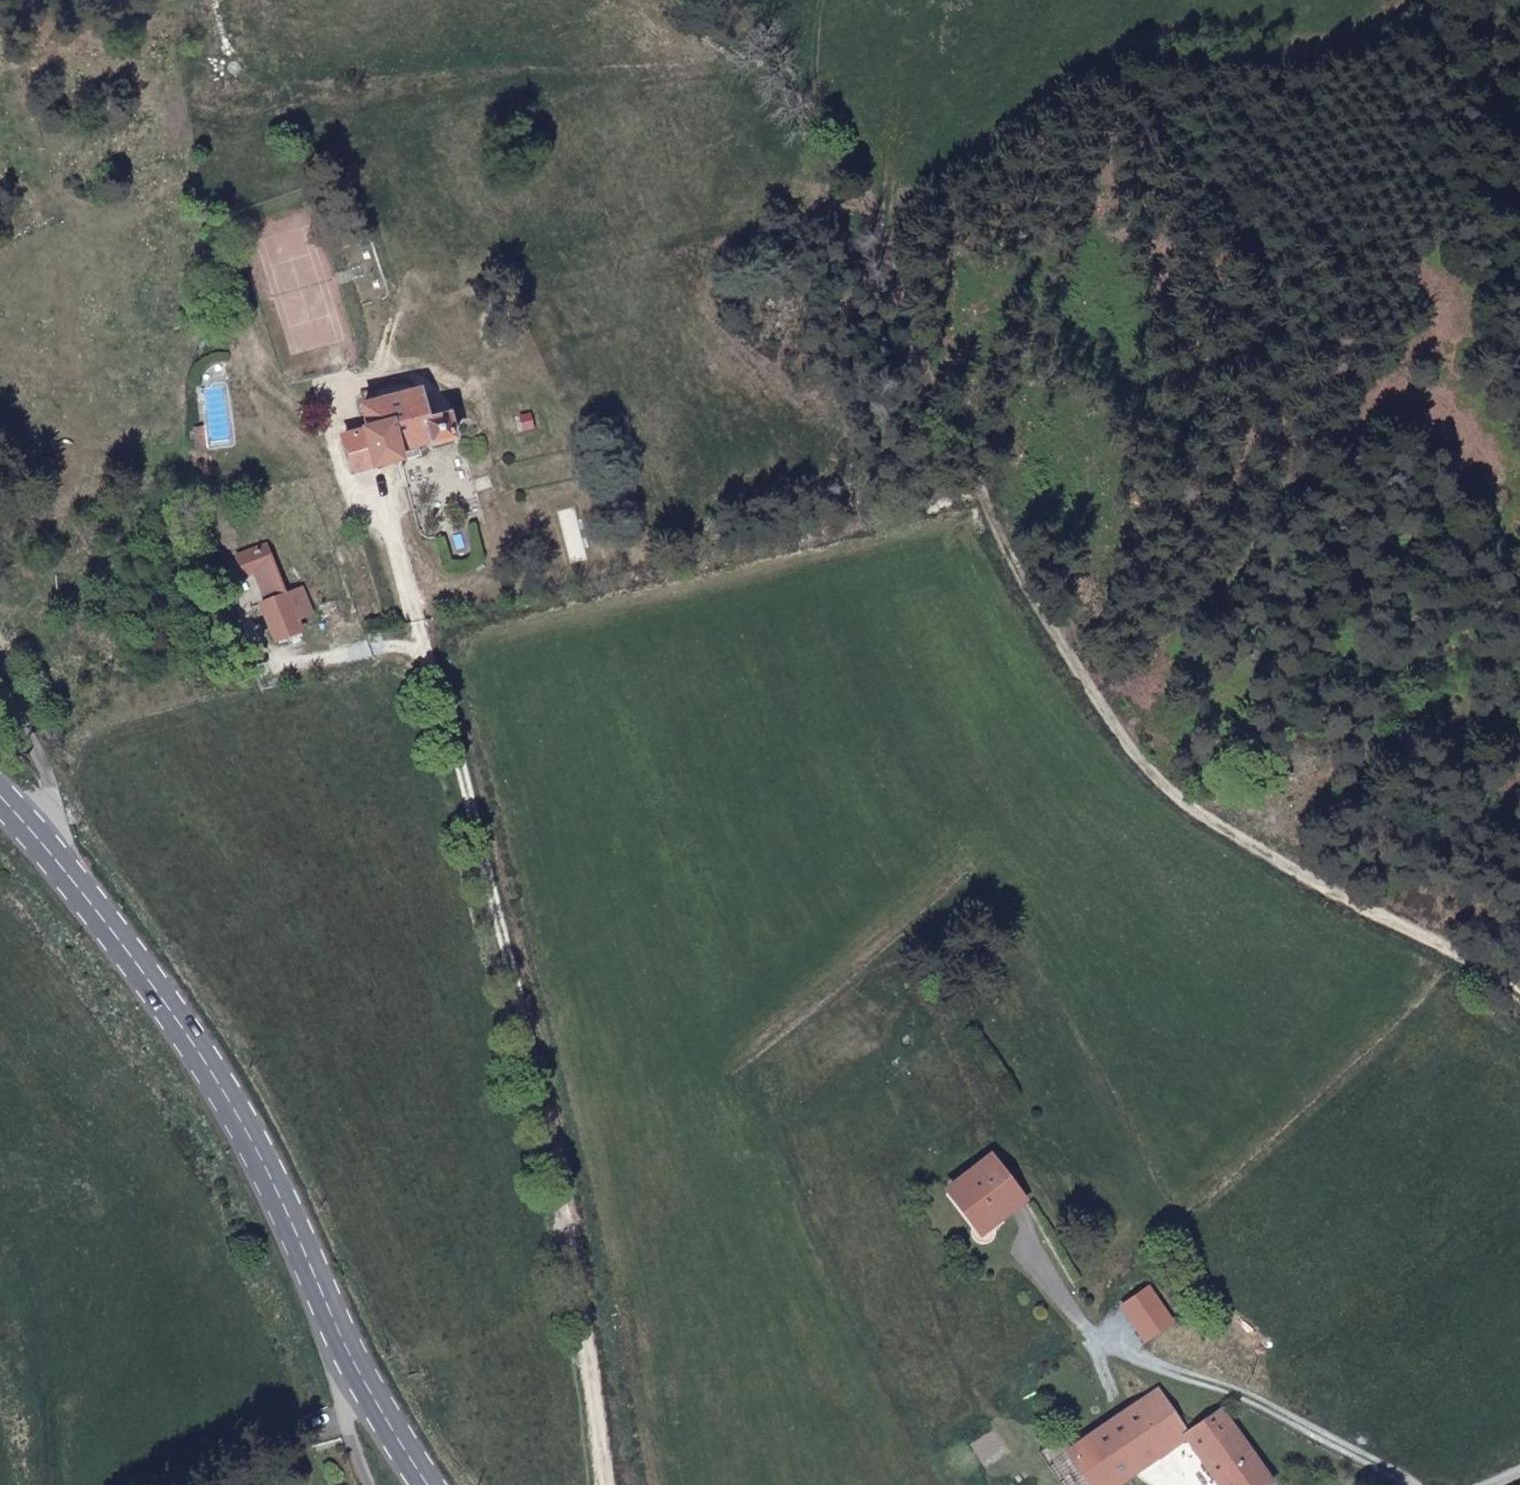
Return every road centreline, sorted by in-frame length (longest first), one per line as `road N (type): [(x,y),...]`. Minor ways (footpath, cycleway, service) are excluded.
road 1 (track): [(1519,1006),(1468,956),(1203,818),(1108,707),(982,502),(915,344),(820,44),(827,0)]
road 2 (track): [(418,621),(560,1157),(607,1484)]
road 3 (primary): [(50,849),(217,1076),(285,1198),(341,1333),(432,1484)]
road 4 (residential): [(0,679),(57,800),(50,849)]

